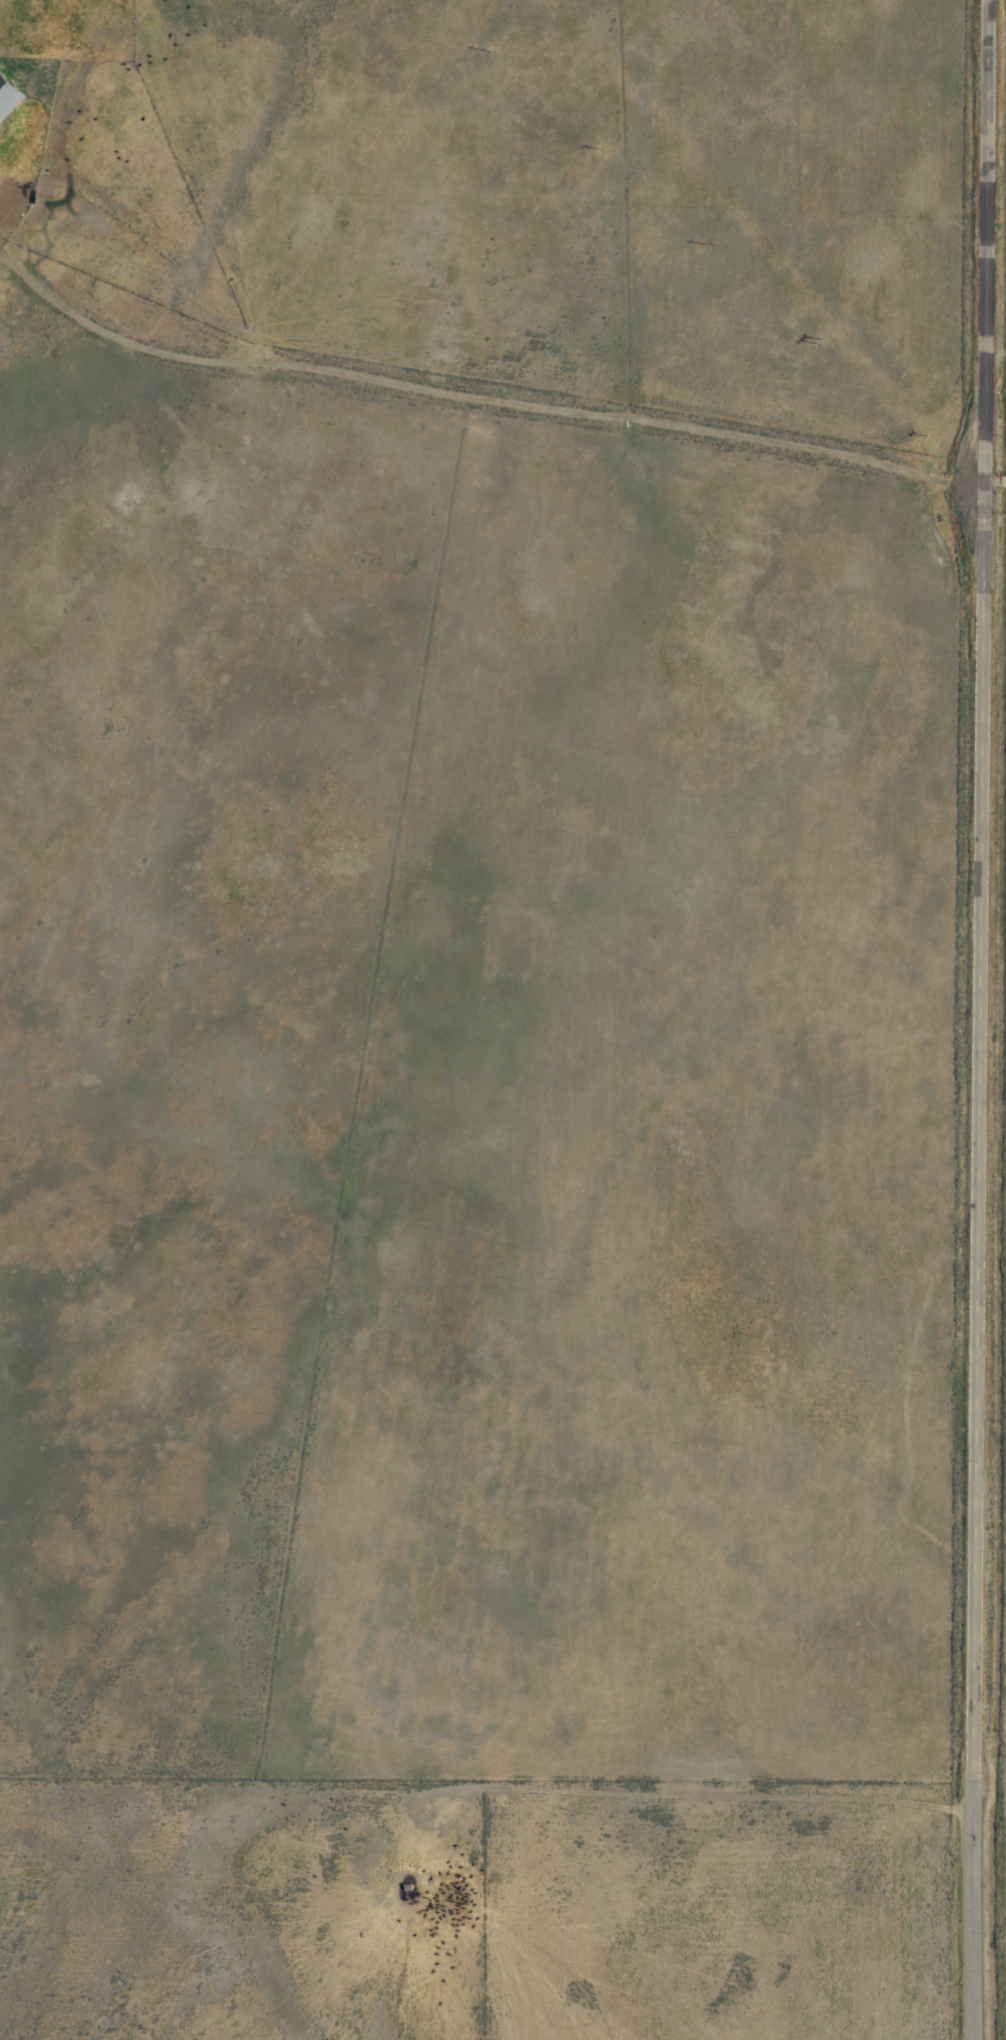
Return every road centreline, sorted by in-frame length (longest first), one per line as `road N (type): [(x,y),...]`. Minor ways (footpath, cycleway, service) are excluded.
road 1 (residential): [(975,1793),(985,0)]
road 2 (track): [(981,477),(832,463),(641,410),(449,389),(375,371),(337,343),(292,335),(135,358),(40,310),(0,270)]
road 3 (residential): [(975,2039),(975,1793)]

